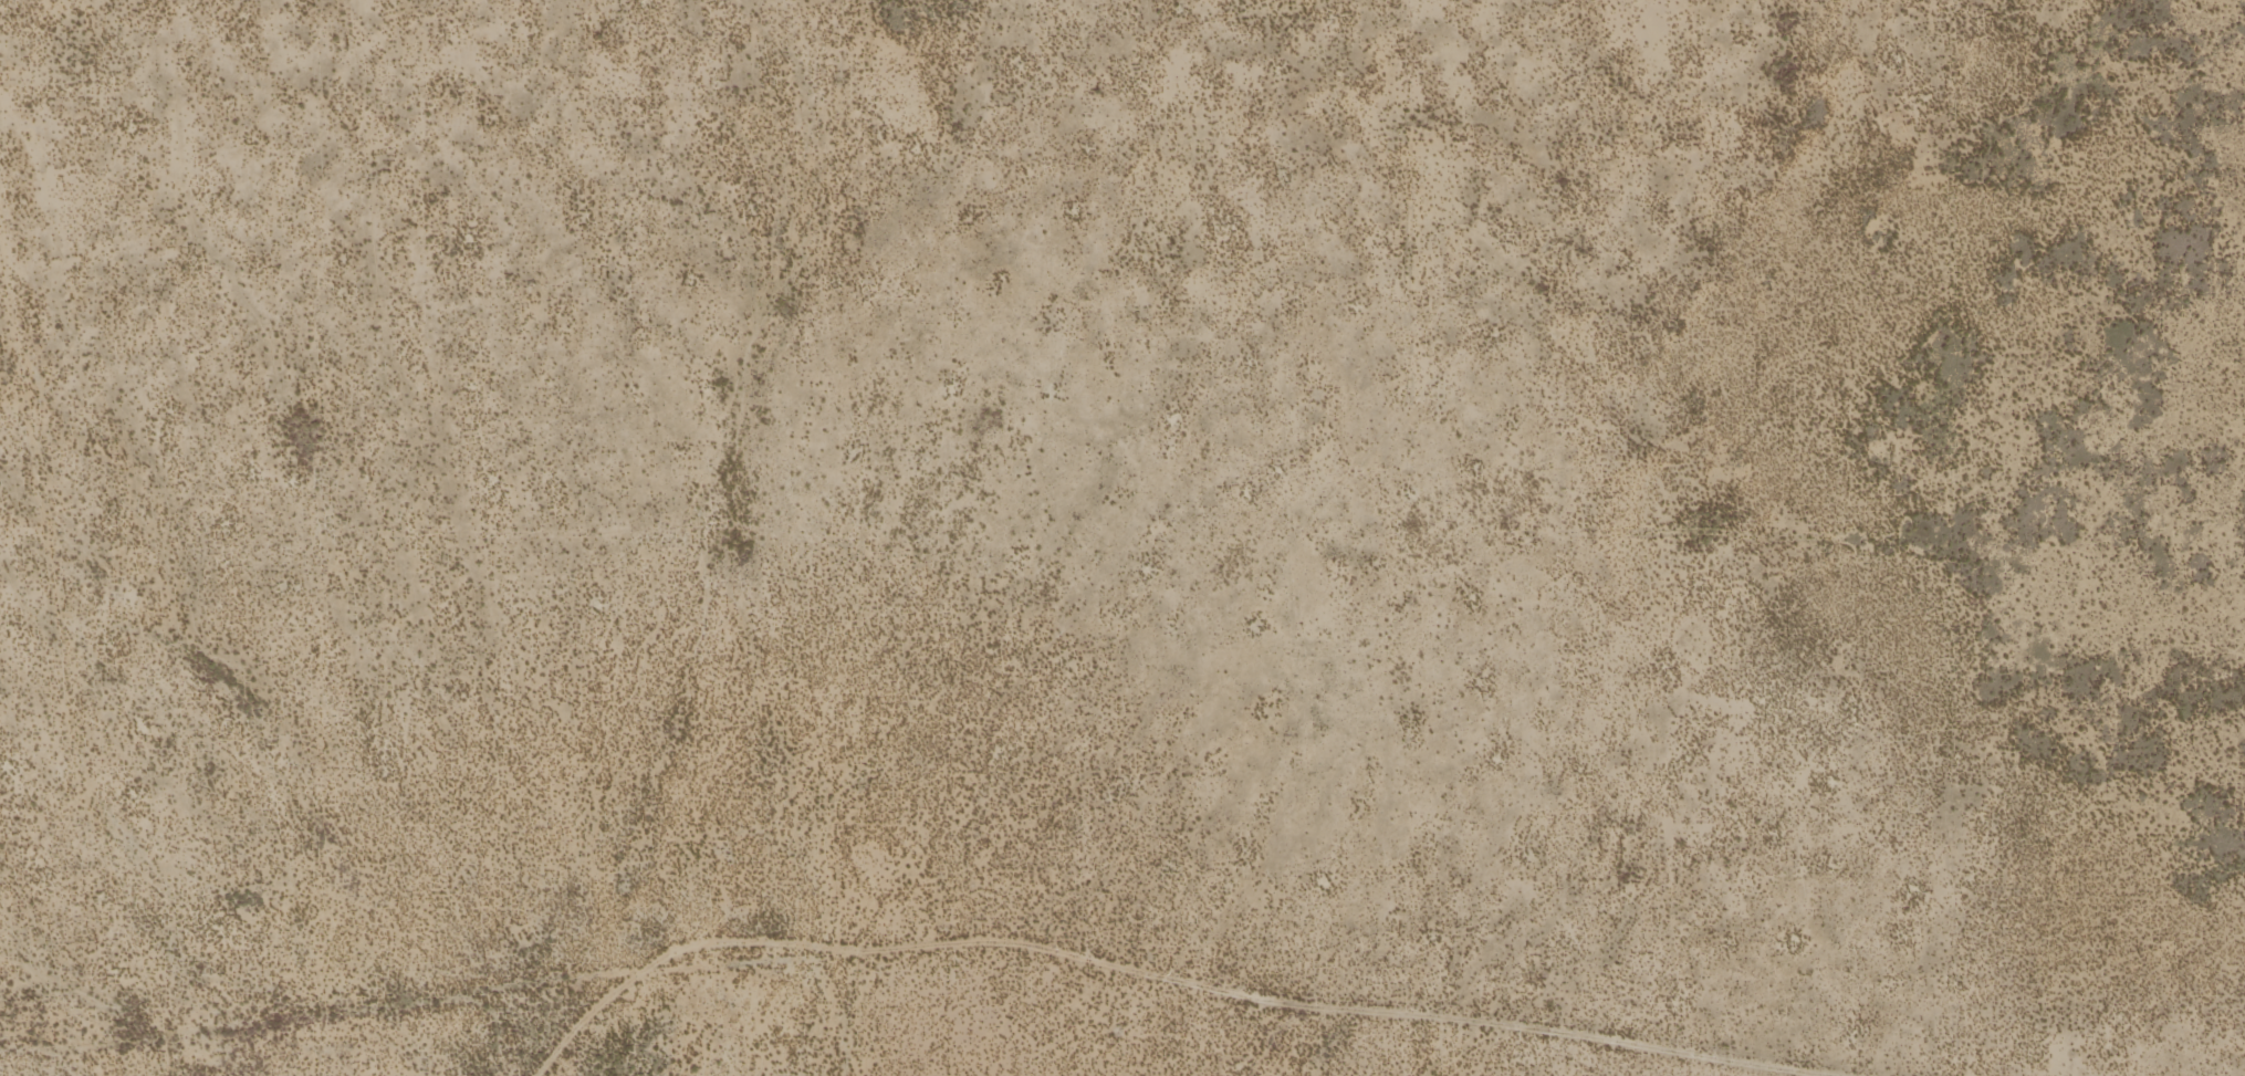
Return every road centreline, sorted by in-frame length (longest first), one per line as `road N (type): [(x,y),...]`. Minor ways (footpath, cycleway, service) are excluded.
road 1 (track): [(2079,1075),(1579,1001),(1068,901),(0,1000)]
road 2 (track): [(523,1075),(584,951)]

